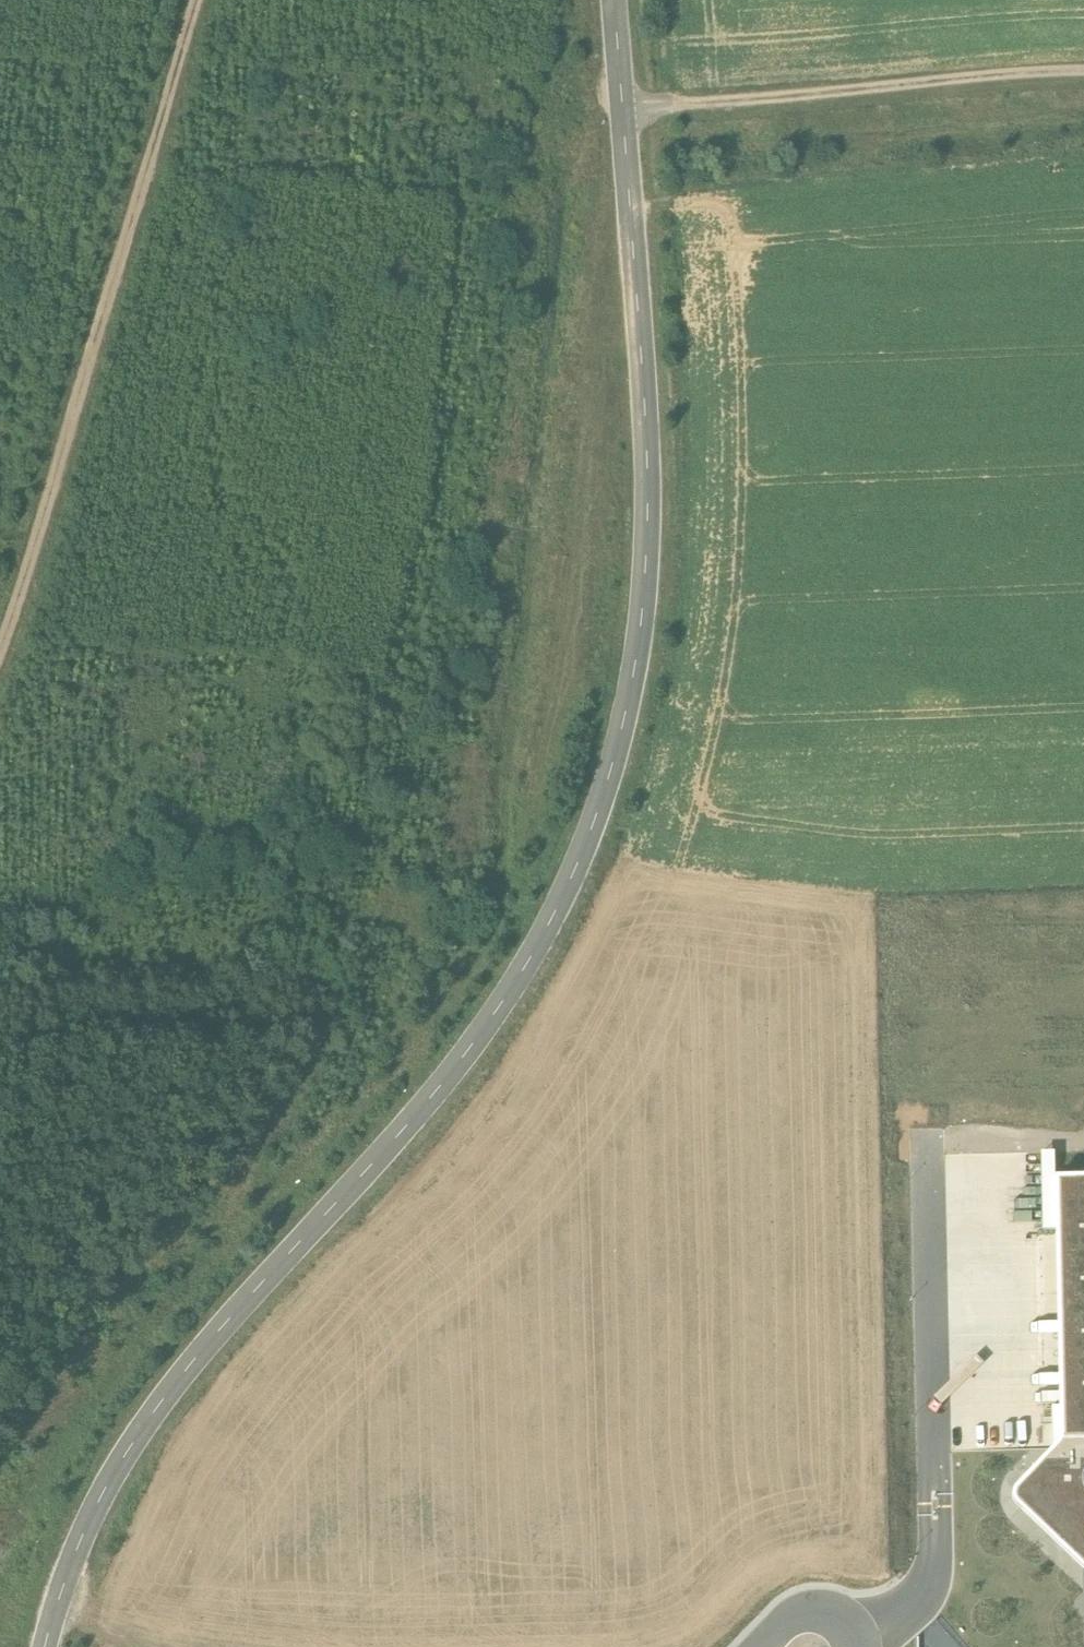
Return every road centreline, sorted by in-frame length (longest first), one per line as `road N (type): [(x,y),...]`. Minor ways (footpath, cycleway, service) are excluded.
road 1 (track): [(204,0),(0,653)]
road 2 (track): [(1083,70),(626,112)]
road 3 (unclassified): [(861,1646),(829,1608),(781,1618),(759,1646)]

